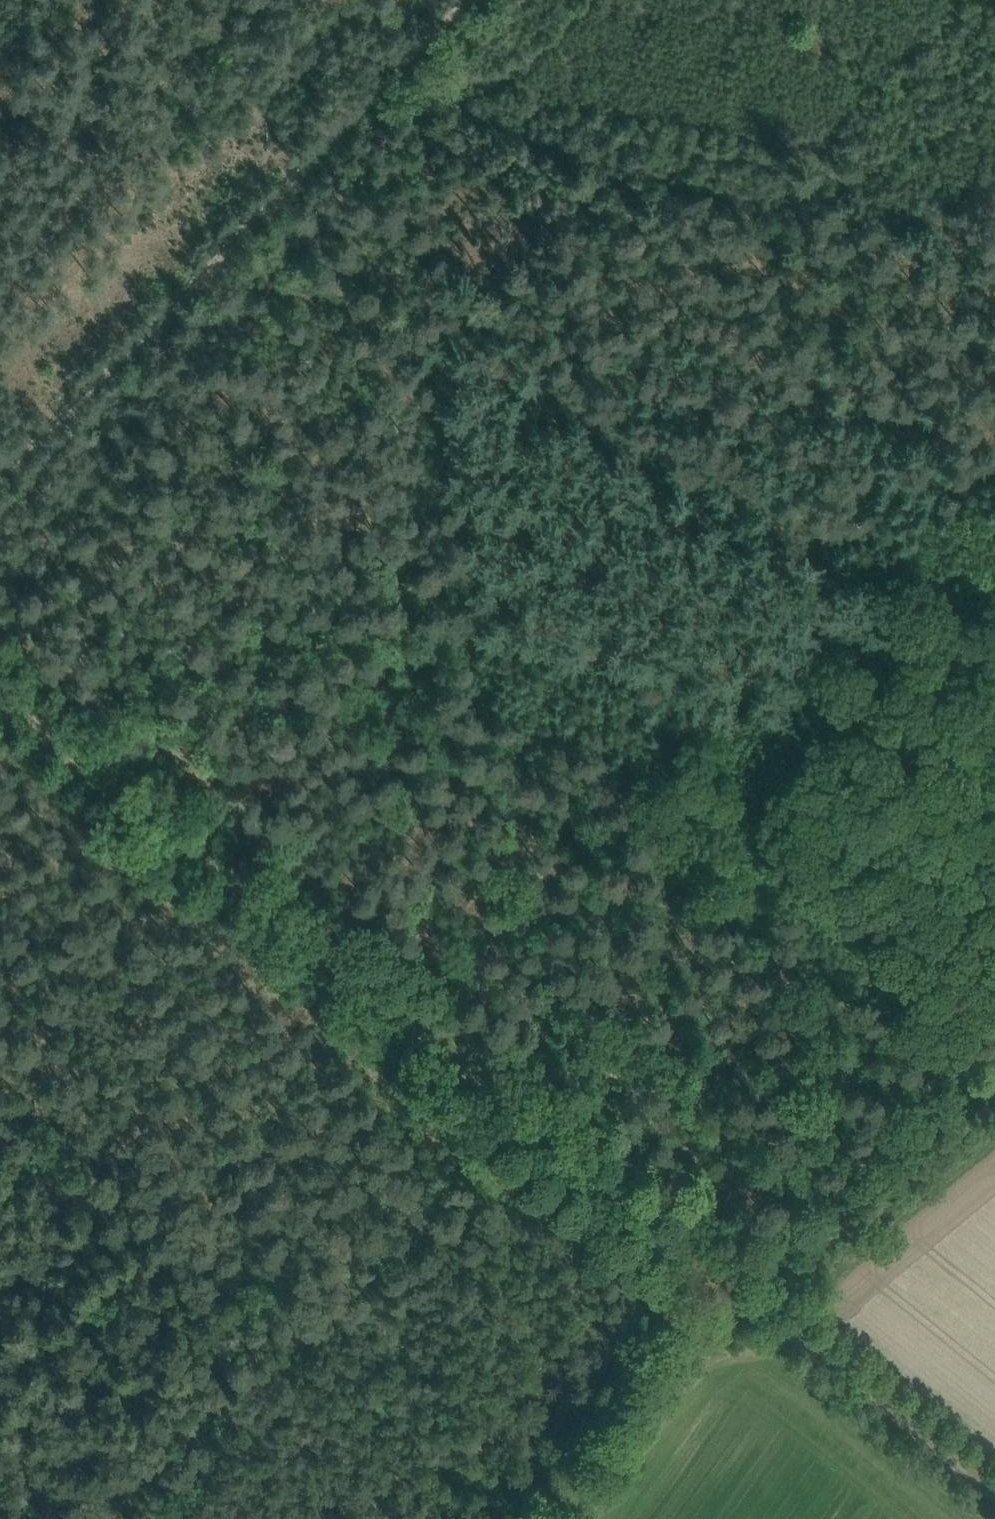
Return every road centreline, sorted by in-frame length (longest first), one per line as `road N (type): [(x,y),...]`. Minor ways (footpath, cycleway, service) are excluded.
road 1 (track): [(0,684),(767,1313)]
road 2 (track): [(456,0),(0,453)]
road 3 (track): [(994,1498),(767,1313)]
road 4 (track): [(606,1518),(735,1340),(767,1313)]

